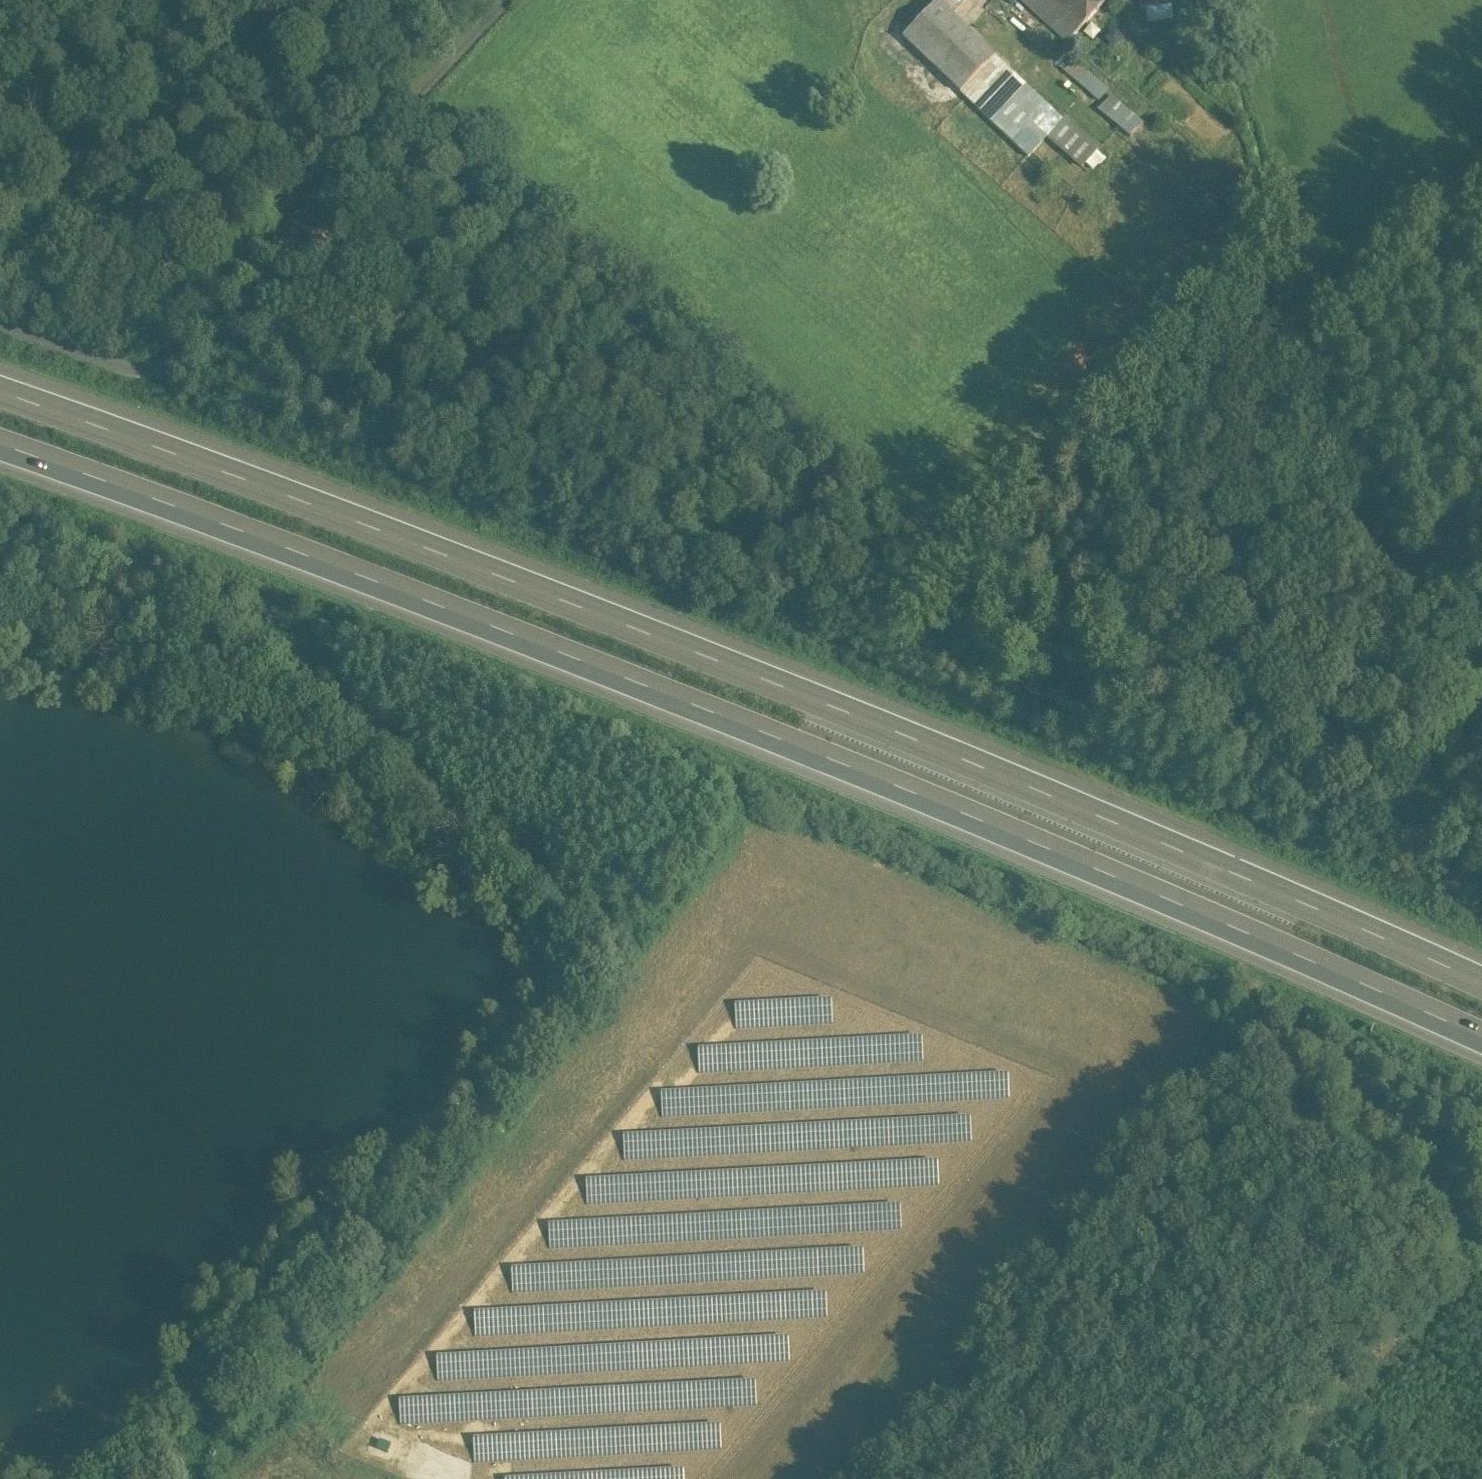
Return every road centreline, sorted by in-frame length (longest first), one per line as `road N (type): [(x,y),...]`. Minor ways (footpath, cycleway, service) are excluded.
road 1 (motorway): [(1481,990),(1038,791),(0,391)]
road 2 (motorway): [(0,450),(134,495),(1097,872),(1481,1048)]
road 3 (track): [(1187,220),(1151,190),(1144,166),(984,21),(984,0)]

